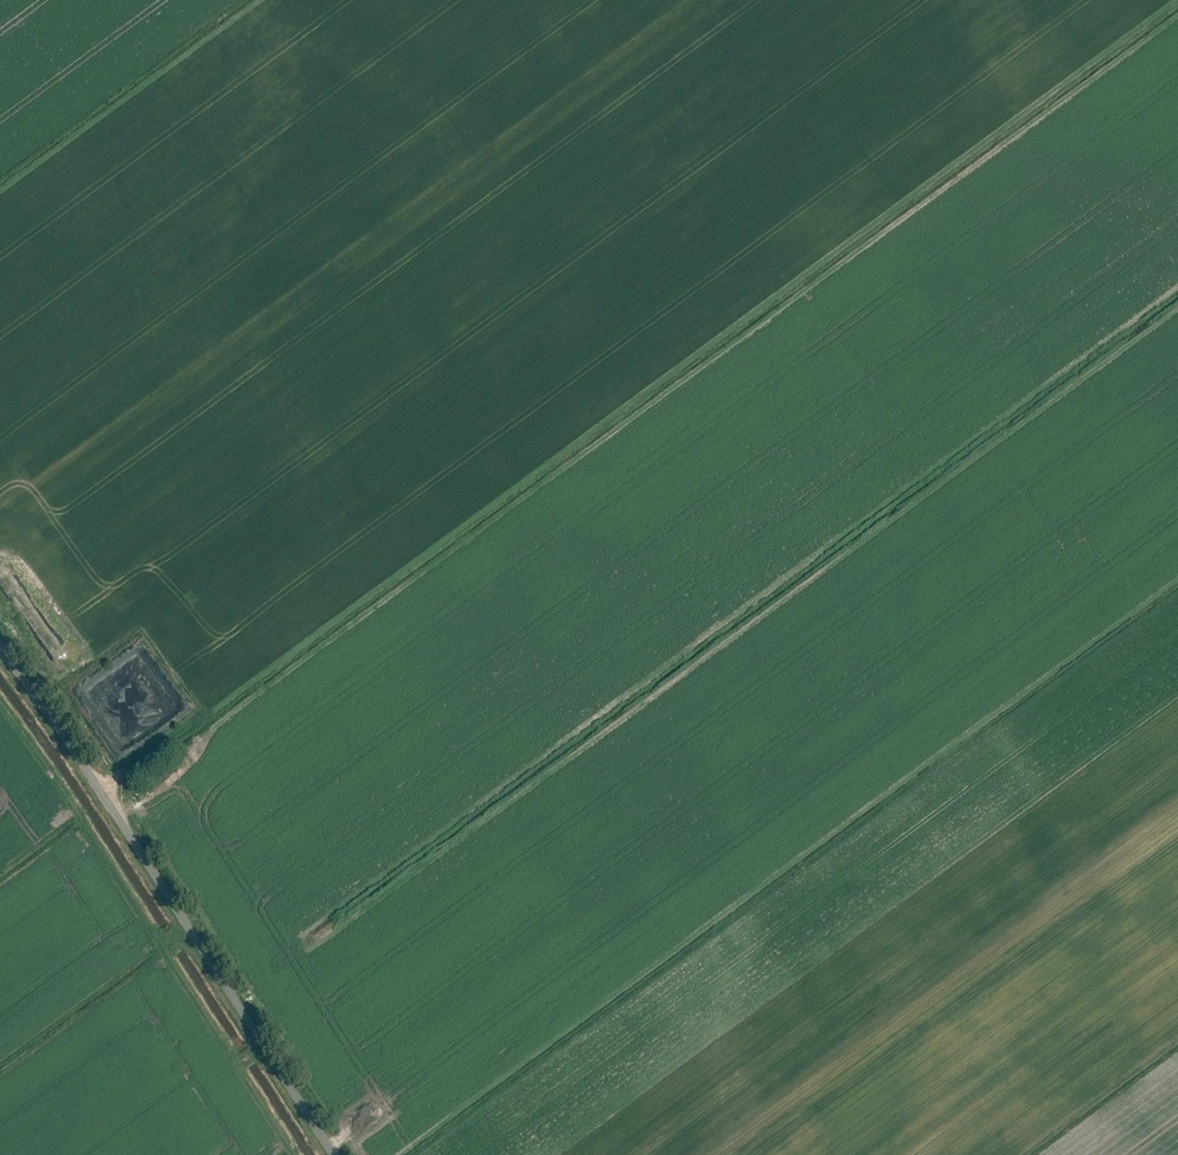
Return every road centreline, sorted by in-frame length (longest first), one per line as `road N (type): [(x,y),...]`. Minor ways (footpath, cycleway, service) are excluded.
road 1 (unclassified): [(331,1154),(0,651)]

